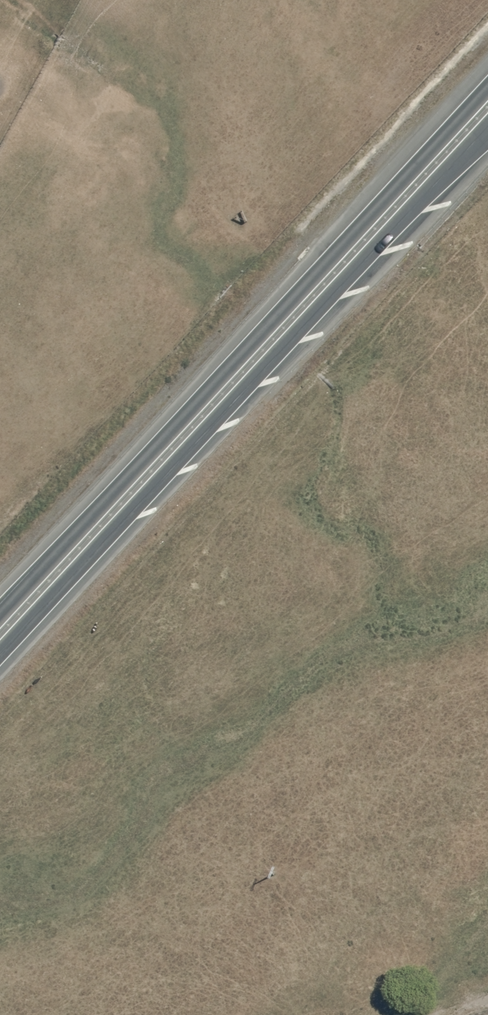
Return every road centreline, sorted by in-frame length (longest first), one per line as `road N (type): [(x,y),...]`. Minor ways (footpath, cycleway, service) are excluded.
road 1 (trunk): [(0,615),(487,89)]
road 2 (trunk): [(487,130),(0,652)]

